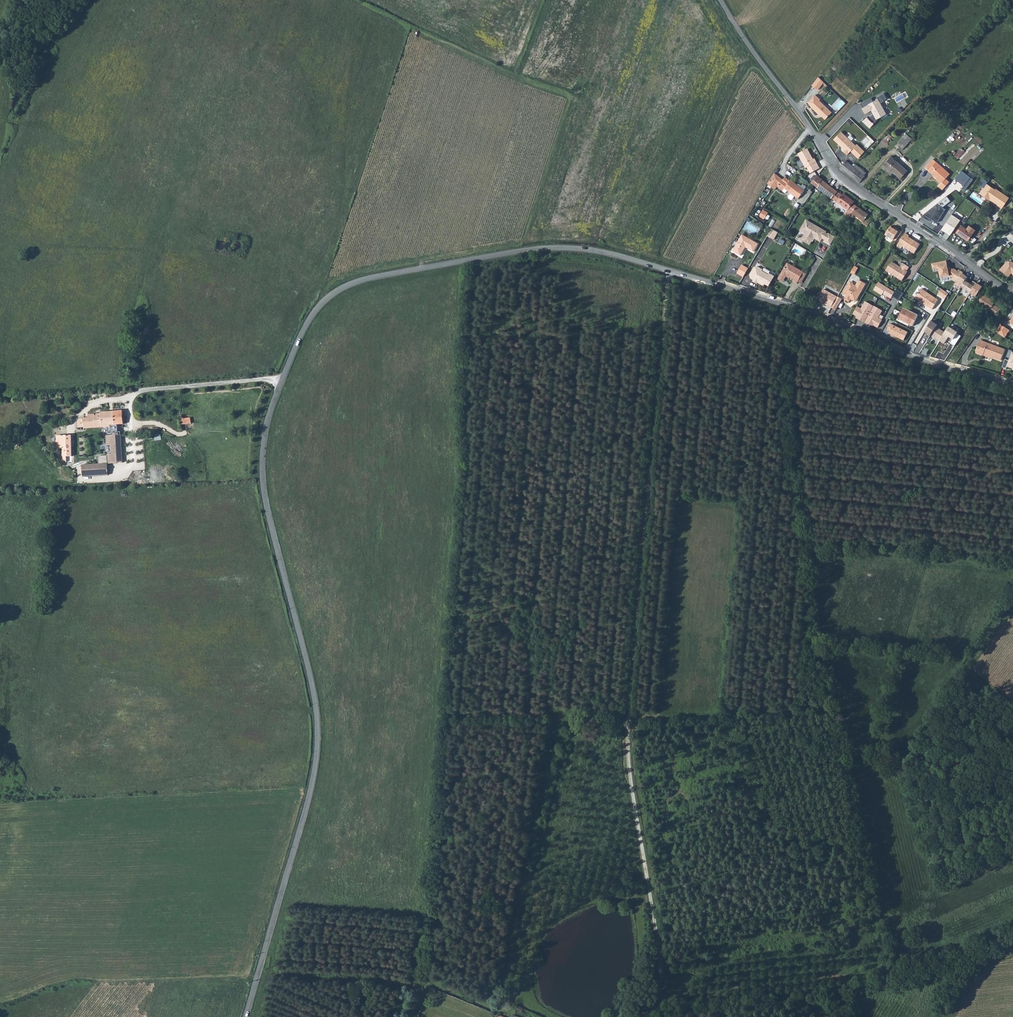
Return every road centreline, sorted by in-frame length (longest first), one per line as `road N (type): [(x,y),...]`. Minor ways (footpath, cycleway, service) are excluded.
road 1 (unclassified): [(1012,384),(904,355),(794,308),(587,249),(550,248),(396,273),(324,301),(295,345),(262,453),(318,733),(298,839),(245,1016)]
road 2 (unclassified): [(1008,290),(839,173),(720,0)]

